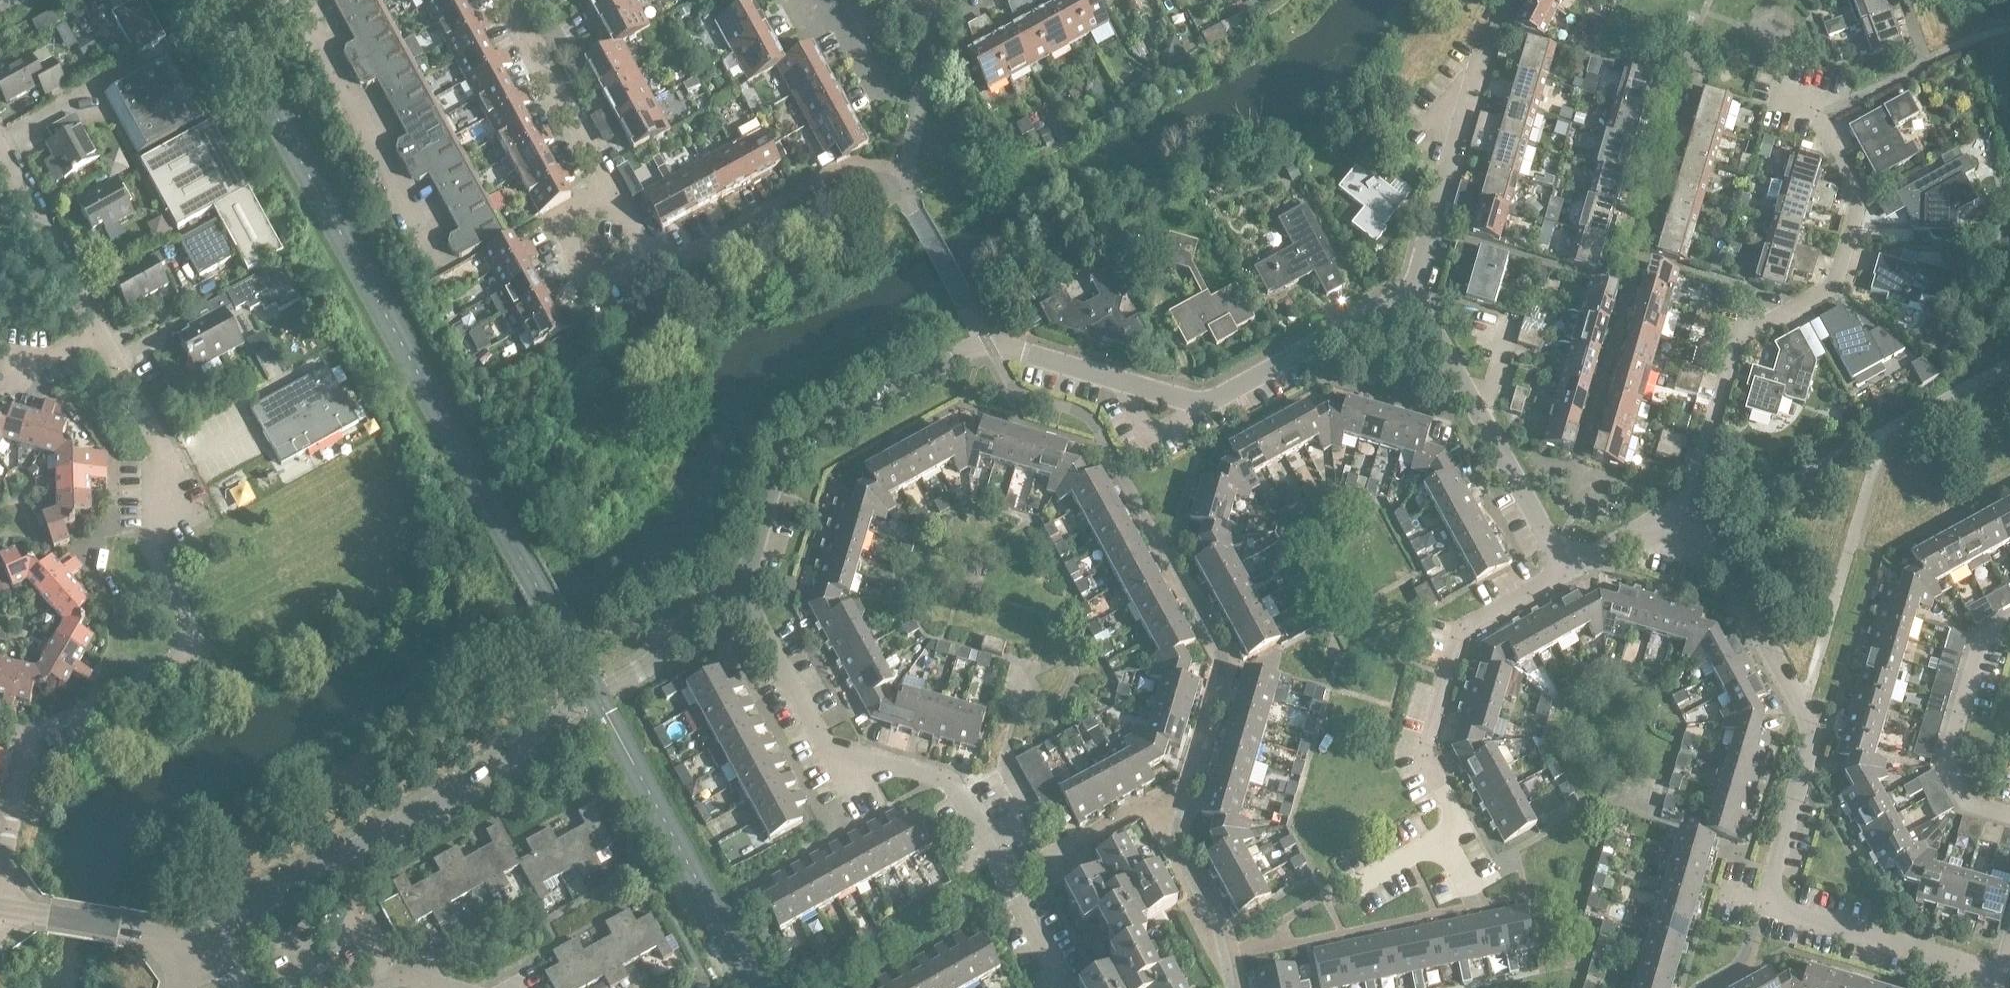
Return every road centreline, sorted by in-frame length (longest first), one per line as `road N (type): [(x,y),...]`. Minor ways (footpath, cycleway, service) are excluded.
road 1 (tertiary): [(1412,296),(1204,407),(1001,349),(979,351),(793,454),(778,477),(742,598)]
road 2 (residential): [(0,902),(41,727),(185,649),(190,628),(154,541),(155,441),(100,337)]
road 3 (tertiary): [(1976,987),(1960,967),(1778,909),(1774,877),(1815,738),(1686,509)]
road 4 (residential): [(742,598),(829,755),(952,786),(1047,957),(1042,987)]
road 5 (residential): [(1686,509),(1736,331),(1837,285),(1862,200),(1820,124)]
road 6 (residential): [(800,196),(699,255),(644,258),(508,0)]
road 7 (tertiary): [(213,933),(489,785),(550,724),(597,693)]
road 8 (residential): [(1566,572),(1466,625),(1430,757),(1463,825),(1441,837)]
road 9 (tertiary): [(1566,572),(1412,296)]
road 10 (residential): [(293,0),(439,276)]
road 11 (residential): [(2009,819),(1968,808),(1946,773),(1983,638),(2009,624)]
road 12 (residential): [(1483,55),(1412,296)]
road 13 (residential): [(100,337),(15,174),(0,163)]
road 14 (tertiary): [(742,598),(682,628),(660,660),(597,693)]
road 15 (tertiary): [(1686,509),(1566,572)]
road 16 (tertiary): [(119,930),(0,908)]

